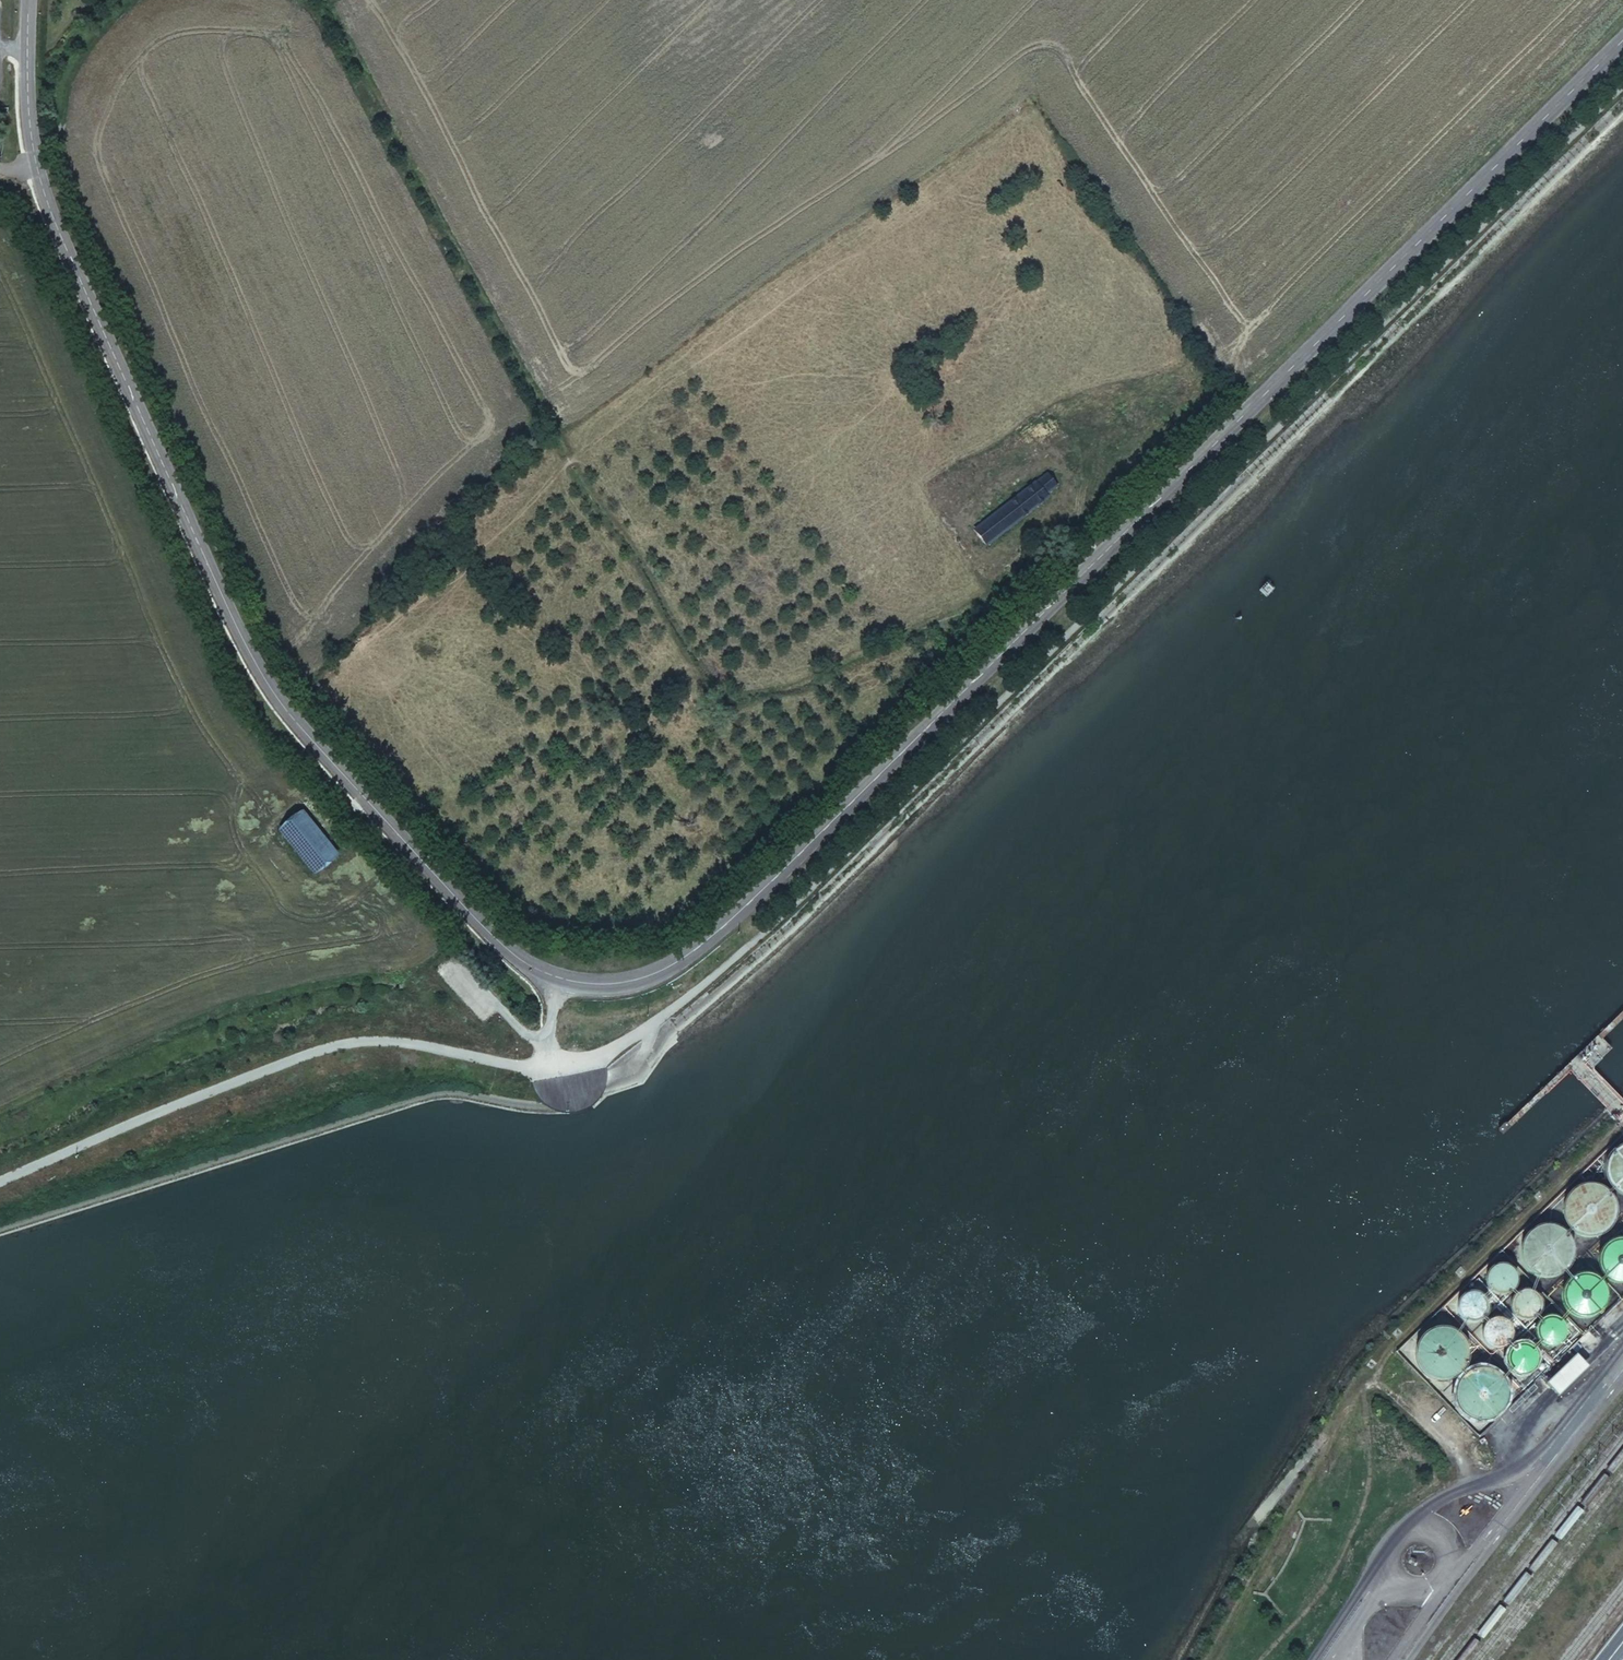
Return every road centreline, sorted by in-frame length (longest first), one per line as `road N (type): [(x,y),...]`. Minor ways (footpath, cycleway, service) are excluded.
road 1 (secondary): [(1622,36),(728,920),(656,976),(588,987),(542,980),(494,943),(265,695),(41,191),(28,122),(30,0)]

